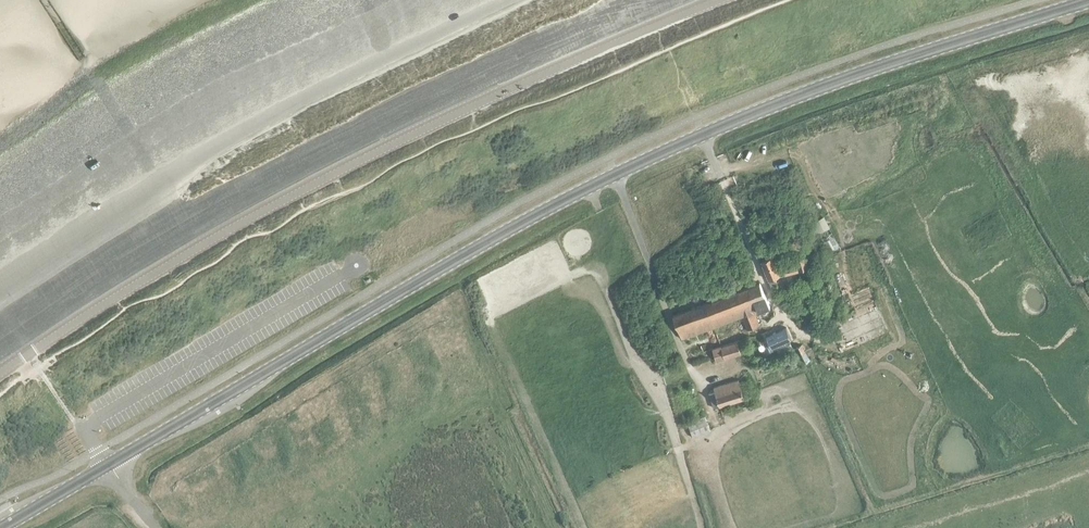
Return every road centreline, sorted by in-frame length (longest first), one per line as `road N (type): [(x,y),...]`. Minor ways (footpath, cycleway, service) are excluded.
road 1 (secondary): [(107,465),(470,251),(637,163),(858,73),(1088,0)]
road 2 (unclassified): [(720,0),(302,190),(0,375)]
road 3 (secondary): [(0,527),(107,465)]

